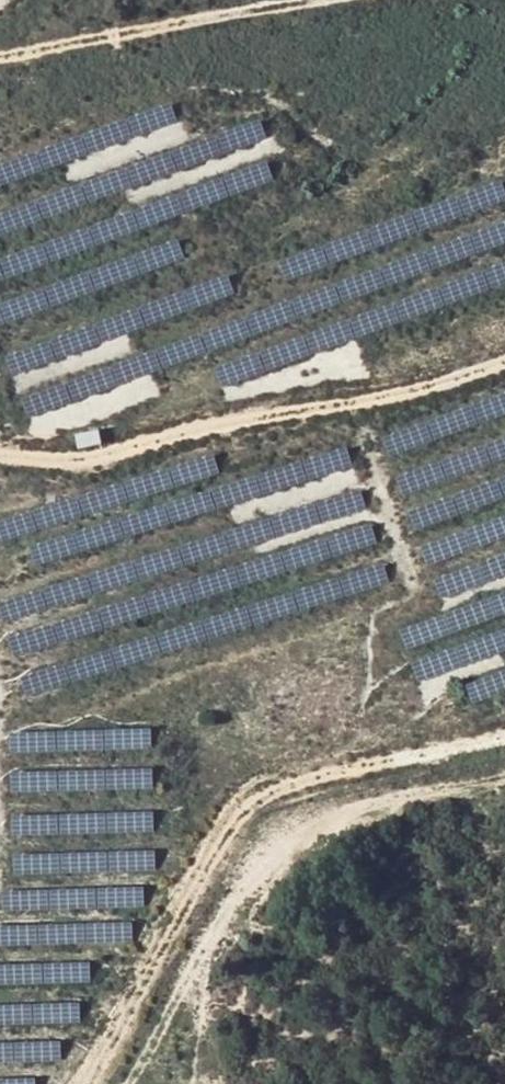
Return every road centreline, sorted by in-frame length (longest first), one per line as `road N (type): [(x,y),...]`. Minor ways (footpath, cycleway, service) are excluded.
road 1 (track): [(504,776),(301,817),(241,889),(132,1083)]

